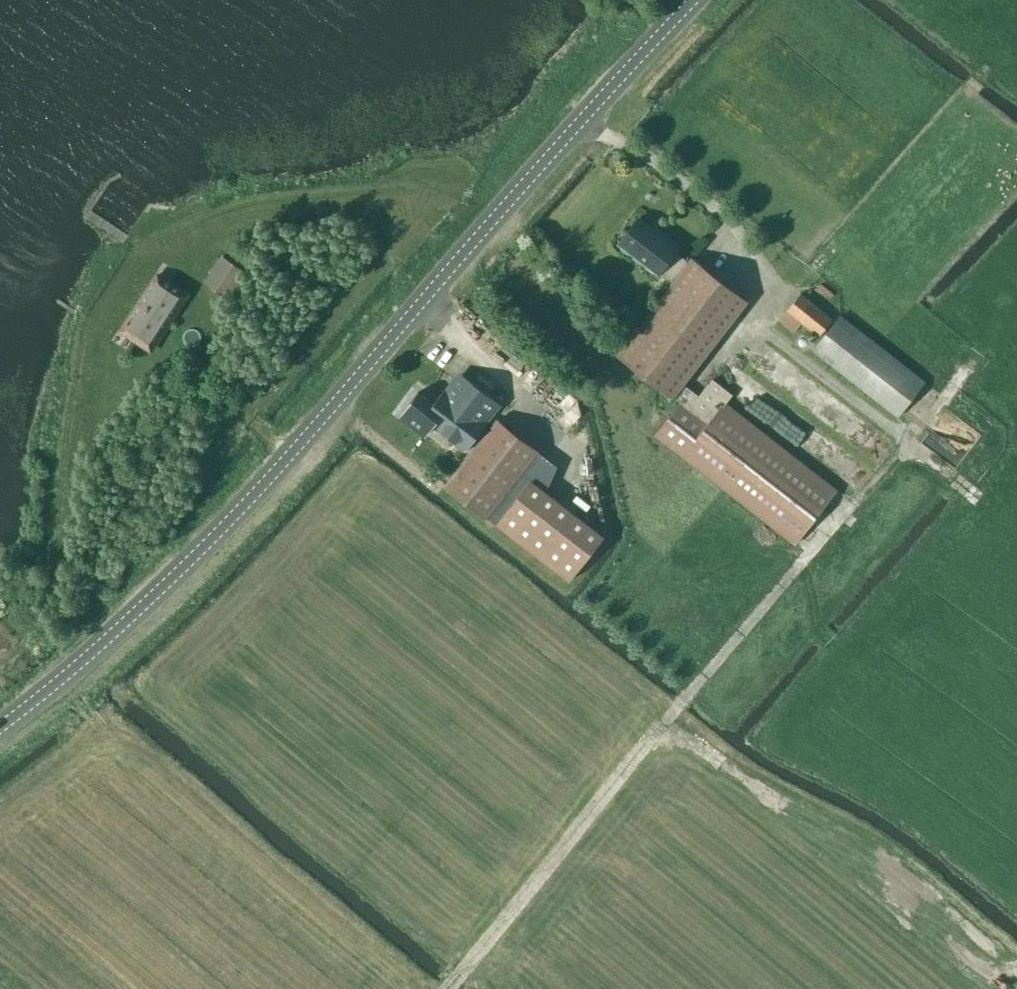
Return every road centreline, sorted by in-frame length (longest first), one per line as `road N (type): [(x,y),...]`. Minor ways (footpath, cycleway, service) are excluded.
road 1 (tertiary): [(0,733),(89,663),(269,488),(580,120)]
road 2 (track): [(447,988),(779,588)]
road 3 (track): [(655,737),(693,748),(755,790),(985,970),(1016,972)]
road 4 (tertiary): [(697,0),(580,120)]

